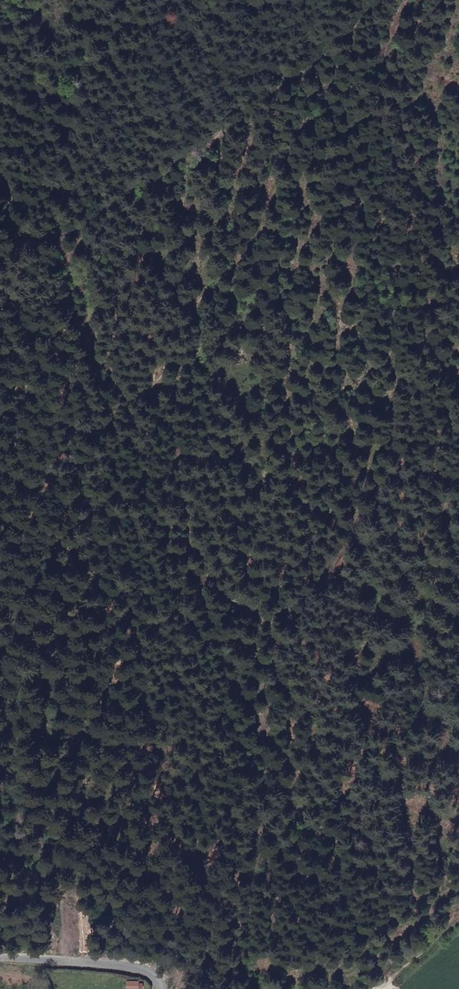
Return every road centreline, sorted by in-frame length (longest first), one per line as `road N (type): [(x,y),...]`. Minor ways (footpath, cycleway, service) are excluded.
road 1 (track): [(395,0),(332,40),(155,187),(57,238),(0,254)]
road 2 (track): [(57,238),(78,317),(55,404),(67,488),(0,618)]
road 3 (track): [(0,743),(48,866),(53,920),(44,959)]
road 4 (unclassified): [(0,955),(153,971),(158,988)]

